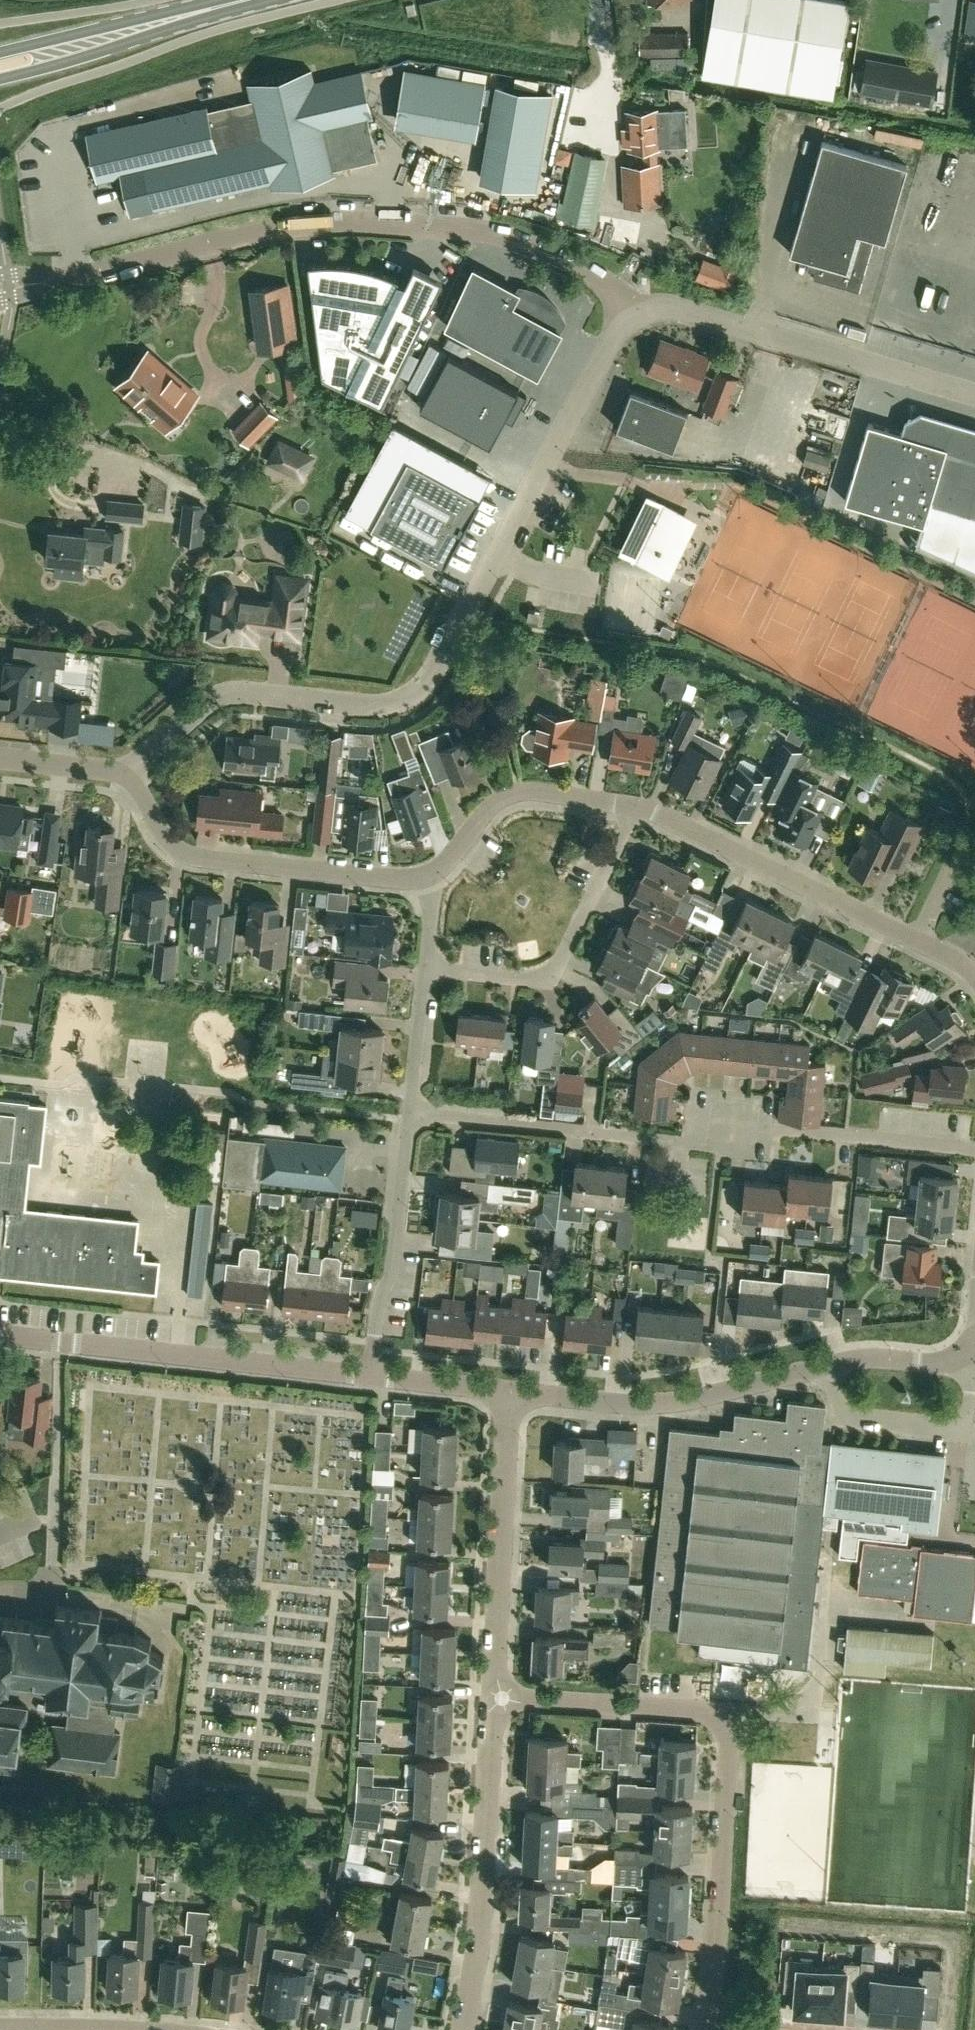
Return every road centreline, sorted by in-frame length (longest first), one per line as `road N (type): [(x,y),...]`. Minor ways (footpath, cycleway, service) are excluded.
road 1 (unclassified): [(0,287),(51,283),(288,226),(445,223),(561,256),(639,316)]
road 2 (residential): [(974,1149),(725,1126),(682,1141),(408,1116)]
road 3 (residential): [(511,1395),(628,1406),(712,1398),(854,1361),(942,1365),(974,1343)]
road 4 (residential): [(127,778),(204,706),(225,698),(402,703),(446,661),(474,601)]
road 5 (residential): [(974,979),(951,959),(635,806)]
road 6 (residential): [(373,1377),(0,1335)]
road 7 (unclassified): [(639,316),(681,308),(974,397)]
road 8 (residential): [(127,778),(172,849),(195,861),(424,879)]
road 9 (residential): [(464,2029),(500,1698)]
road 10 (unclassified): [(474,601),(618,339),(639,316)]
road 11 (residential): [(426,973),(548,975),(561,964),(635,806)]
road 12 (residential): [(724,1719),(732,1758),(704,2029)]
road 13 (residential): [(500,1698),(511,1395)]
road 14 (residential): [(373,1377),(408,1116)]
road 15 (secondary): [(0,66),(245,0)]
road 16 (residential): [(424,879),(518,794),(635,806)]
road 17 (residential): [(724,1719),(500,1698)]
road 18 (residential): [(408,1116),(426,973)]
road 19 (residential): [(373,1377),(511,1395)]
road 20 (residential): [(0,761),(127,778)]

